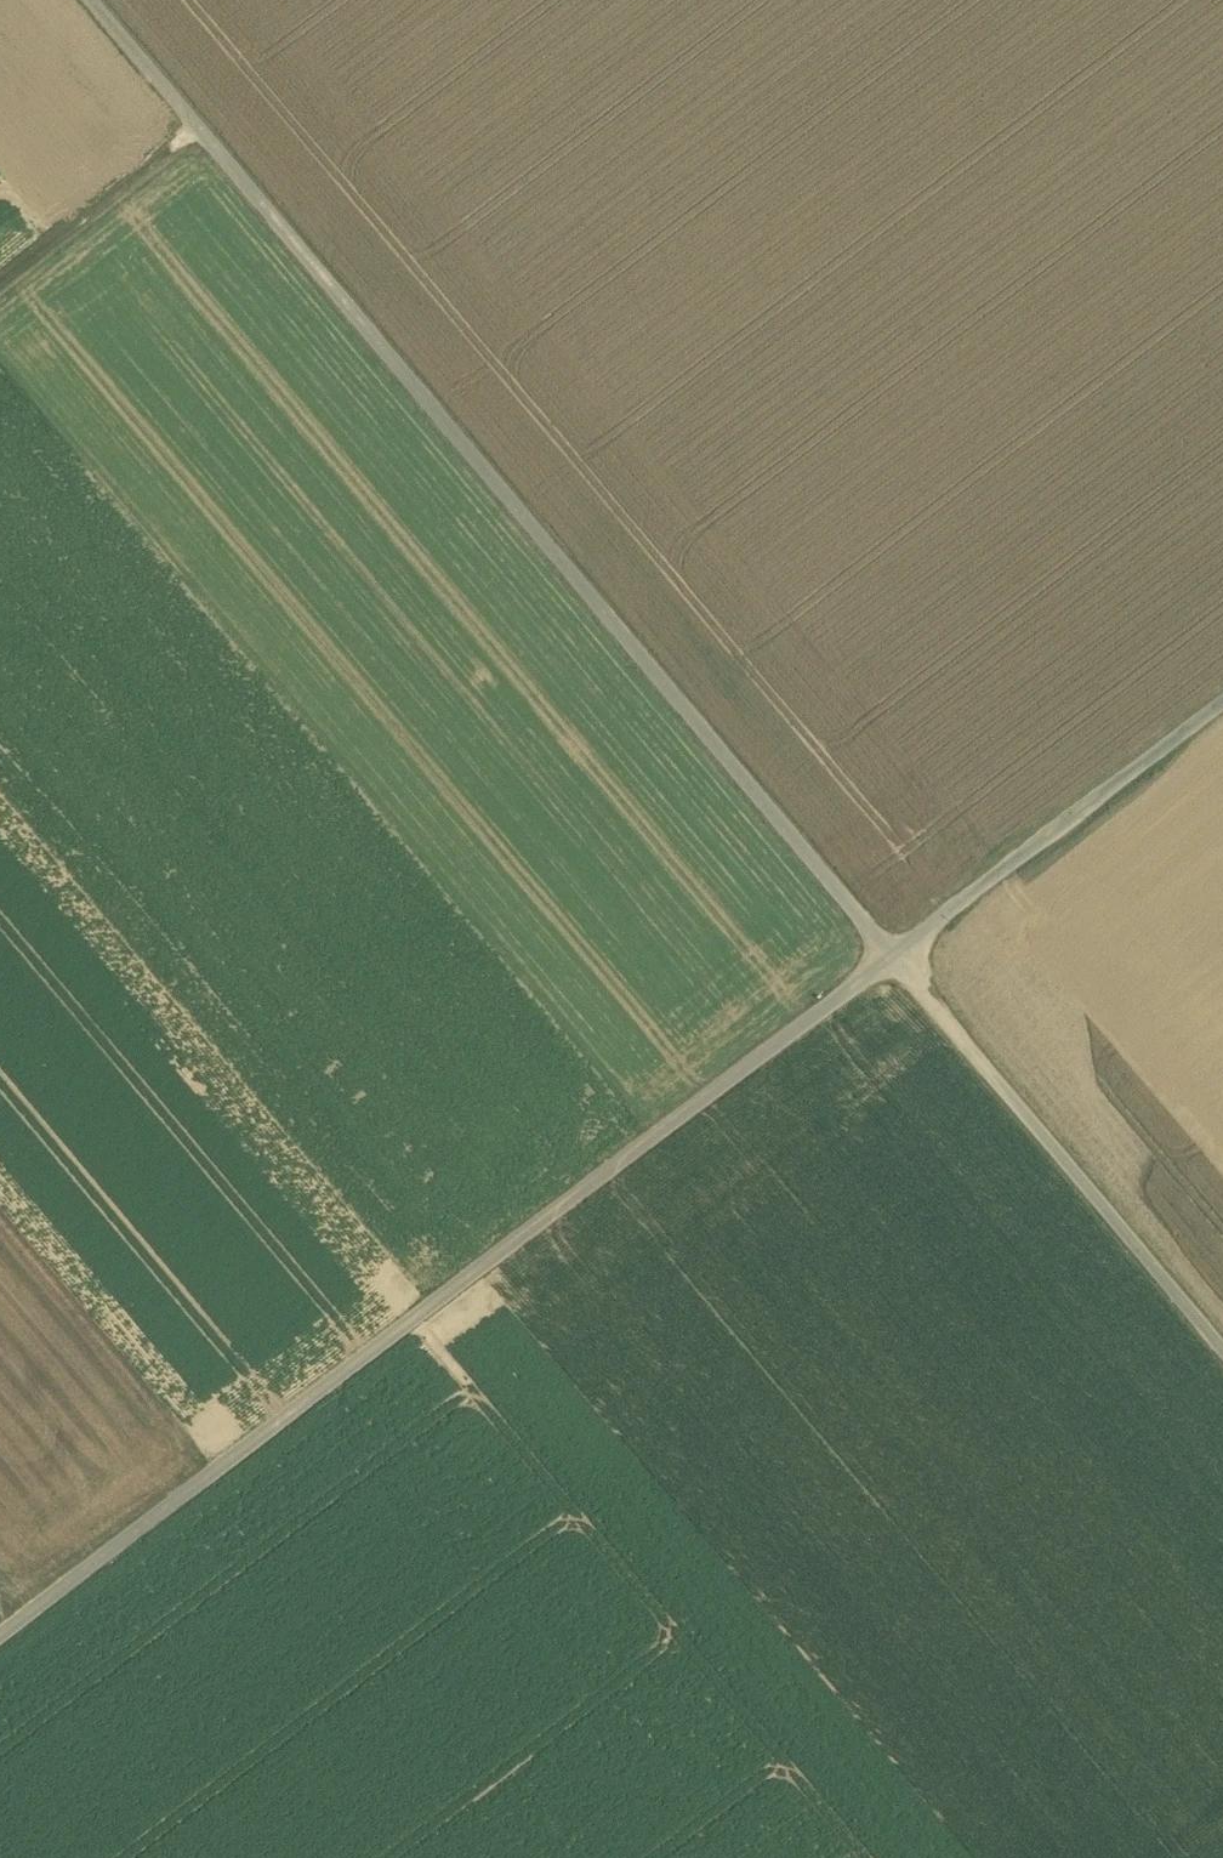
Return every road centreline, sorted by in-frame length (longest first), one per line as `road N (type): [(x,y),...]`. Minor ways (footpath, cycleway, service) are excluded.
road 1 (track): [(89,0),(893,957)]
road 2 (track): [(0,1633),(893,957)]
road 3 (track): [(893,957),(1222,1351)]
road 4 (track): [(893,957),(1222,704)]
road 5 (track): [(0,286),(193,125)]

